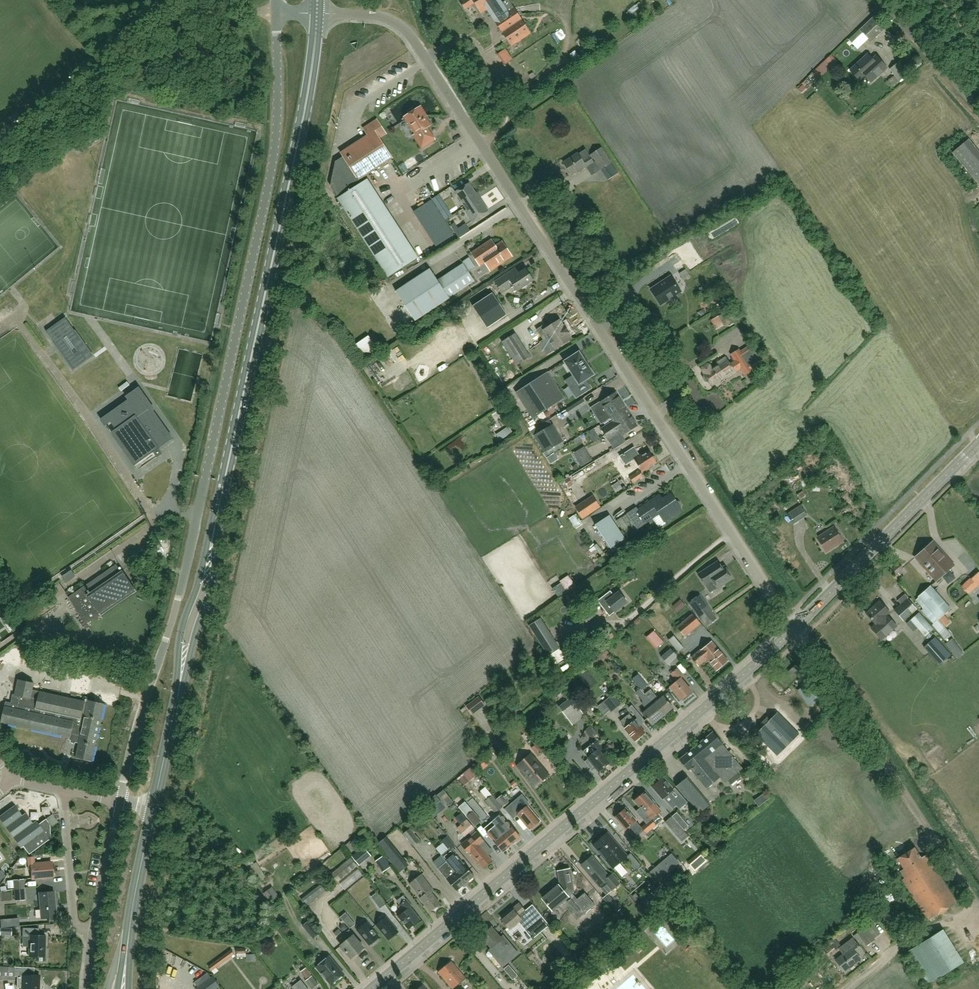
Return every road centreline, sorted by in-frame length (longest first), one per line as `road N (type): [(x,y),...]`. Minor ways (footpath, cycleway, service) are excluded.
road 1 (unclassified): [(120,802),(182,589),(274,156),(276,13)]
road 2 (unclassified): [(795,628),(405,31),(386,18),(317,14)]
road 3 (tertiary): [(372,988),(795,628)]
road 4 (primary): [(217,515),(317,14)]
road 5 (track): [(978,909),(803,637)]
road 6 (tertiary): [(795,628),(978,443)]
road 7 (primary): [(217,515),(178,646),(180,684)]
road 8 (primary): [(180,684),(211,586),(217,515)]
road 9 (residential): [(62,789),(76,927),(93,930)]
road 10 (unclassified): [(978,111),(882,0)]
road 11 (primary): [(126,949),(154,808)]
road 12 (unclassified): [(93,930),(120,802)]
road 13 (primary): [(154,808),(180,684)]

